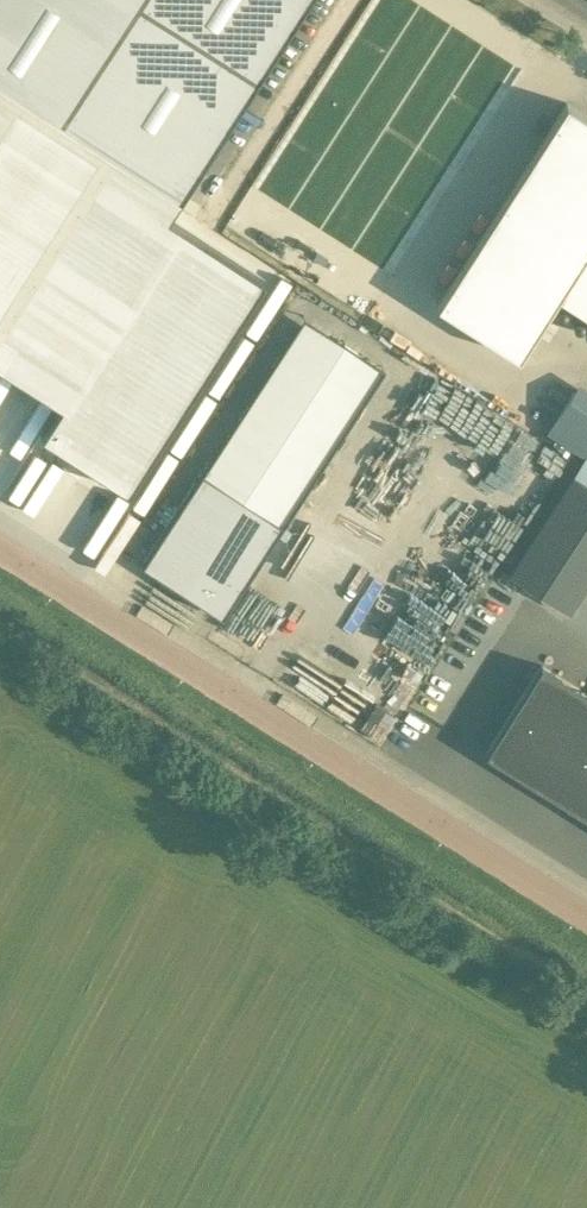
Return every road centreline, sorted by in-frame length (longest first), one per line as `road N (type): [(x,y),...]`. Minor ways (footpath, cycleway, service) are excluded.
road 1 (unclassified): [(586,918),(0,550)]

